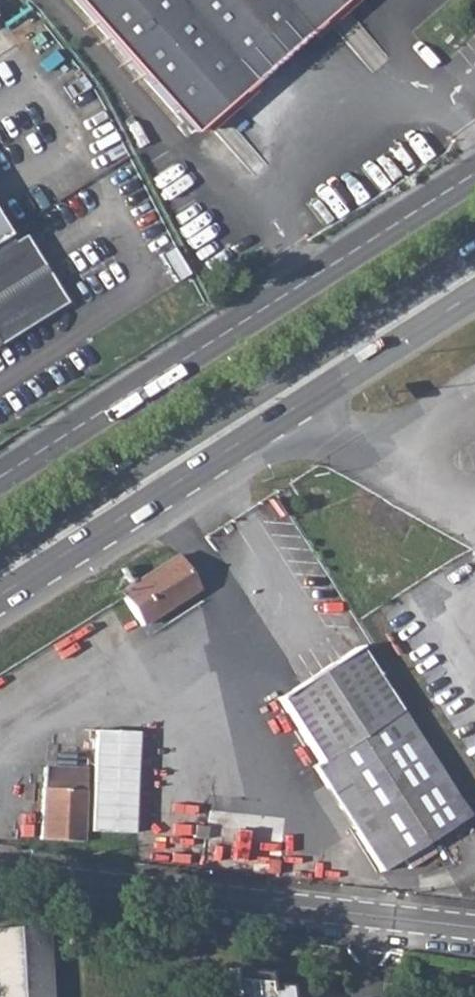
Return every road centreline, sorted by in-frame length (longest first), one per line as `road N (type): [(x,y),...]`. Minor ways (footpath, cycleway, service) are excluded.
road 1 (unclassified): [(0,479),(474,171)]
road 2 (primary): [(474,253),(0,555)]
road 3 (primary): [(0,595),(474,294)]
road 4 (residential): [(474,929),(0,876)]

